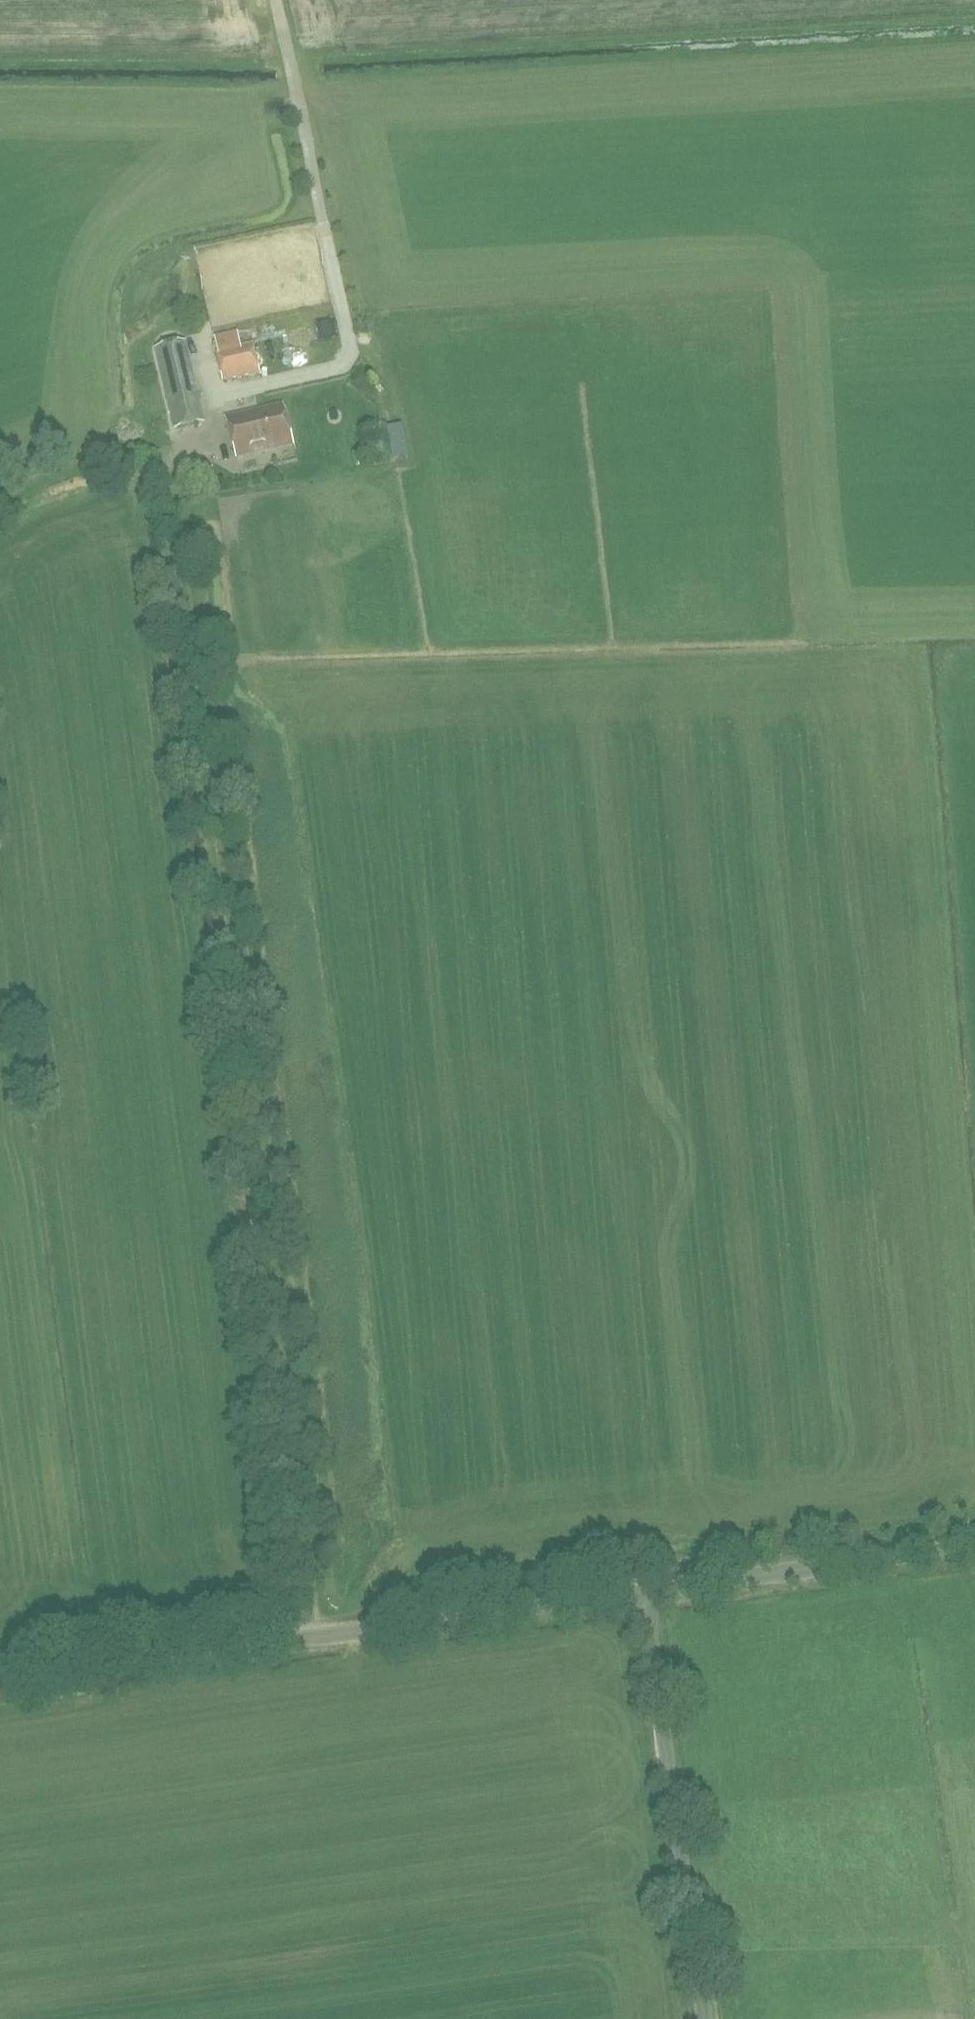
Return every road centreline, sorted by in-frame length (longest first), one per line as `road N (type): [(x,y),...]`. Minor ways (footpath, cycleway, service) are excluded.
road 1 (track): [(0,512),(158,455),(314,1637)]
road 2 (unclassified): [(0,1679),(640,1595)]
road 3 (unclassified): [(702,2018),(640,1595)]
road 4 (unclassified): [(640,1595),(974,1549)]

